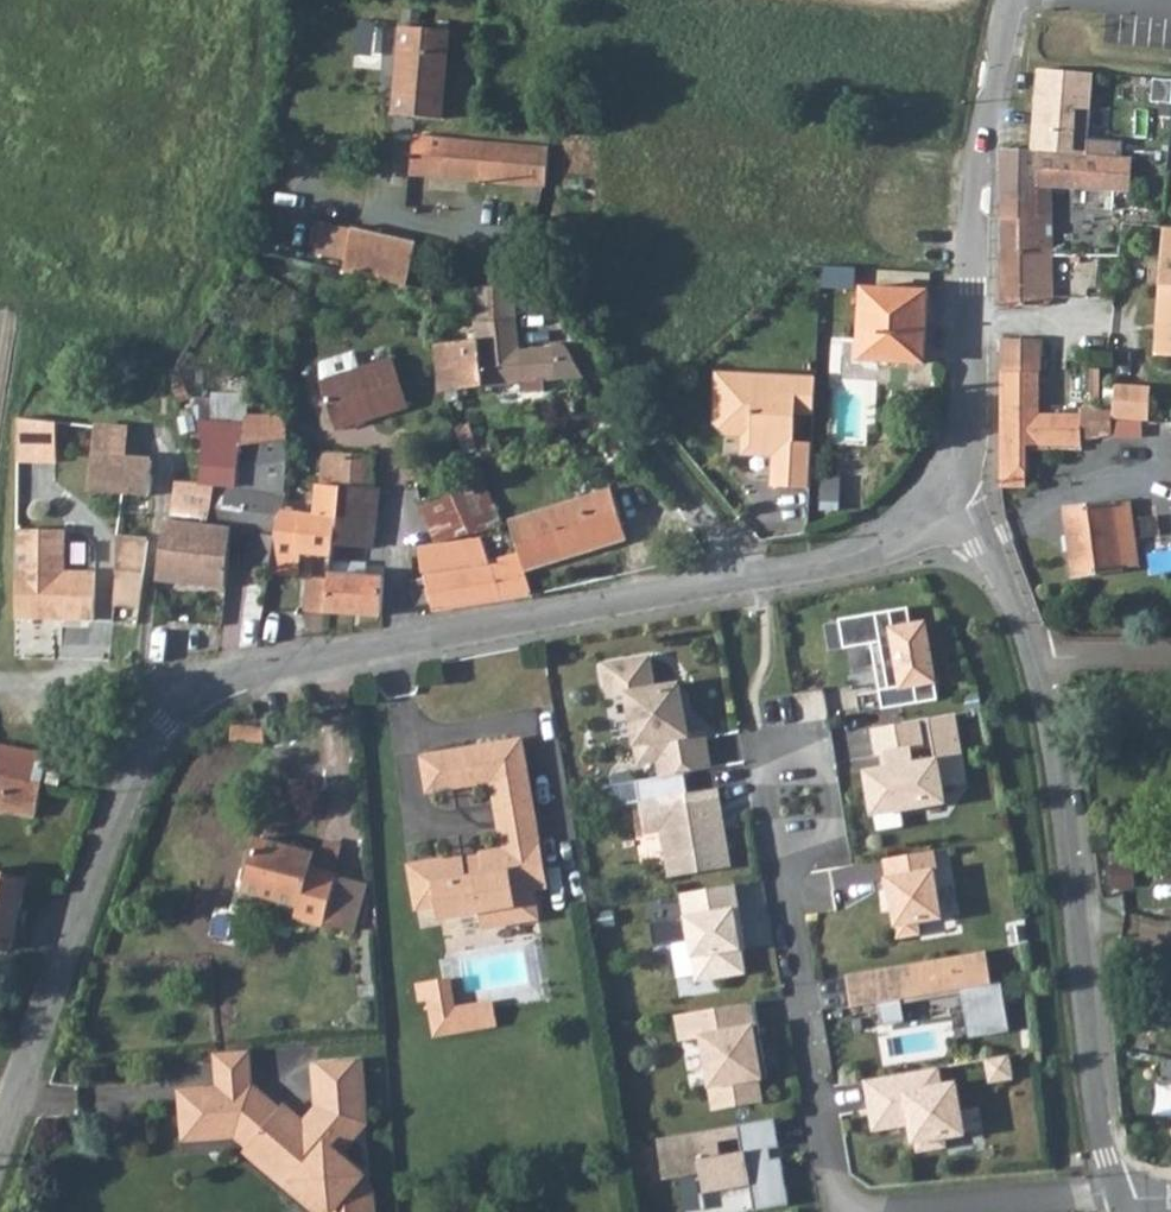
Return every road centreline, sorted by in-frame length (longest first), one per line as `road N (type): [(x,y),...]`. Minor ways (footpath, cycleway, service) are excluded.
road 1 (residential): [(950,494),(905,532),(853,555),(242,675),(181,702),(139,754),(0,1136)]
road 2 (residential): [(1041,657),(1098,1121),(1122,1198)]
road 3 (residential): [(1013,0),(976,170),(966,459),(950,494)]
road 4 (residential): [(787,748),(781,888),(832,1187),(859,1211)]
road 5 (residential): [(917,1211),(1122,1198)]
road 6 (residential): [(950,494),(964,505),(1041,657)]
road 7 (track): [(0,680),(181,702)]
road 8 (residential): [(1041,657),(1170,662)]

